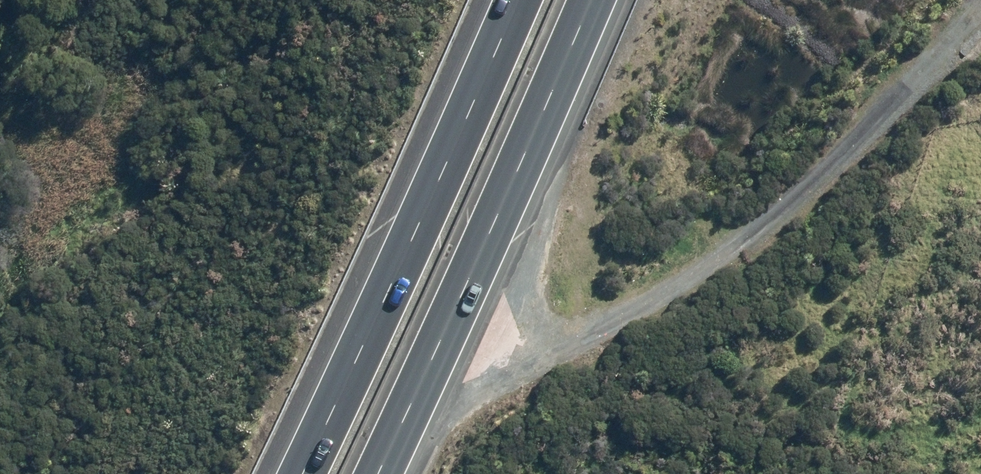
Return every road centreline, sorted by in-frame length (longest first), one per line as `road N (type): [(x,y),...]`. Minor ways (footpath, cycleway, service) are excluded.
road 1 (track): [(554,349),(674,282),(811,180),(980,7)]
road 2 (motorway): [(303,473),(518,0)]
road 3 (motorway): [(591,0),(380,473)]
road 4 (track): [(517,169),(528,280),(554,349),(403,425)]

